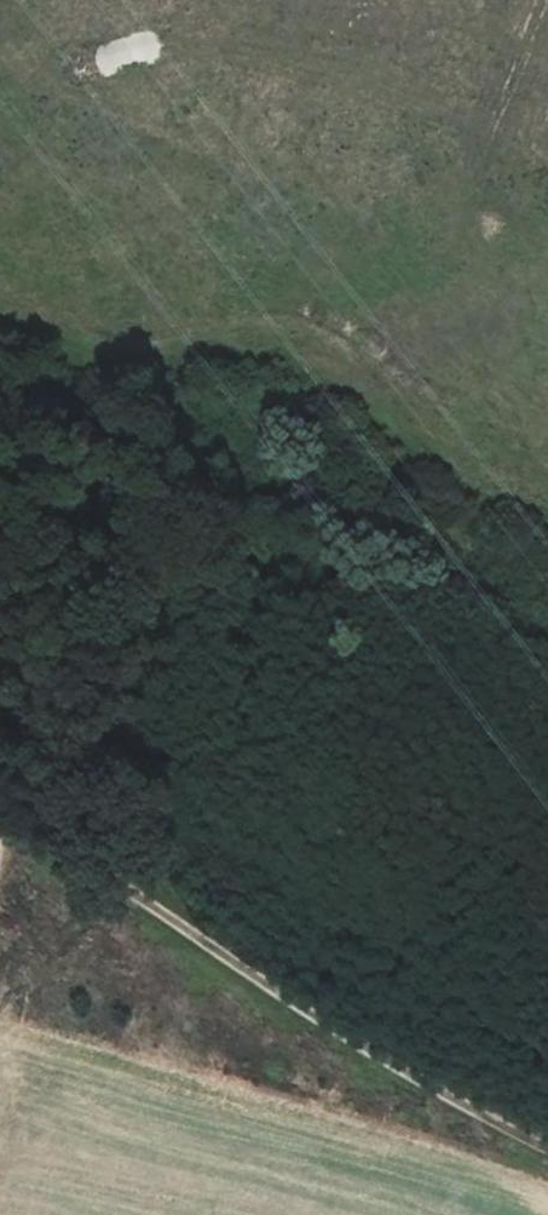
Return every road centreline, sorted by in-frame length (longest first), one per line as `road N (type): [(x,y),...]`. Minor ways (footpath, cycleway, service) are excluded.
road 1 (track): [(0,811),(428,1087),(547,1147)]

